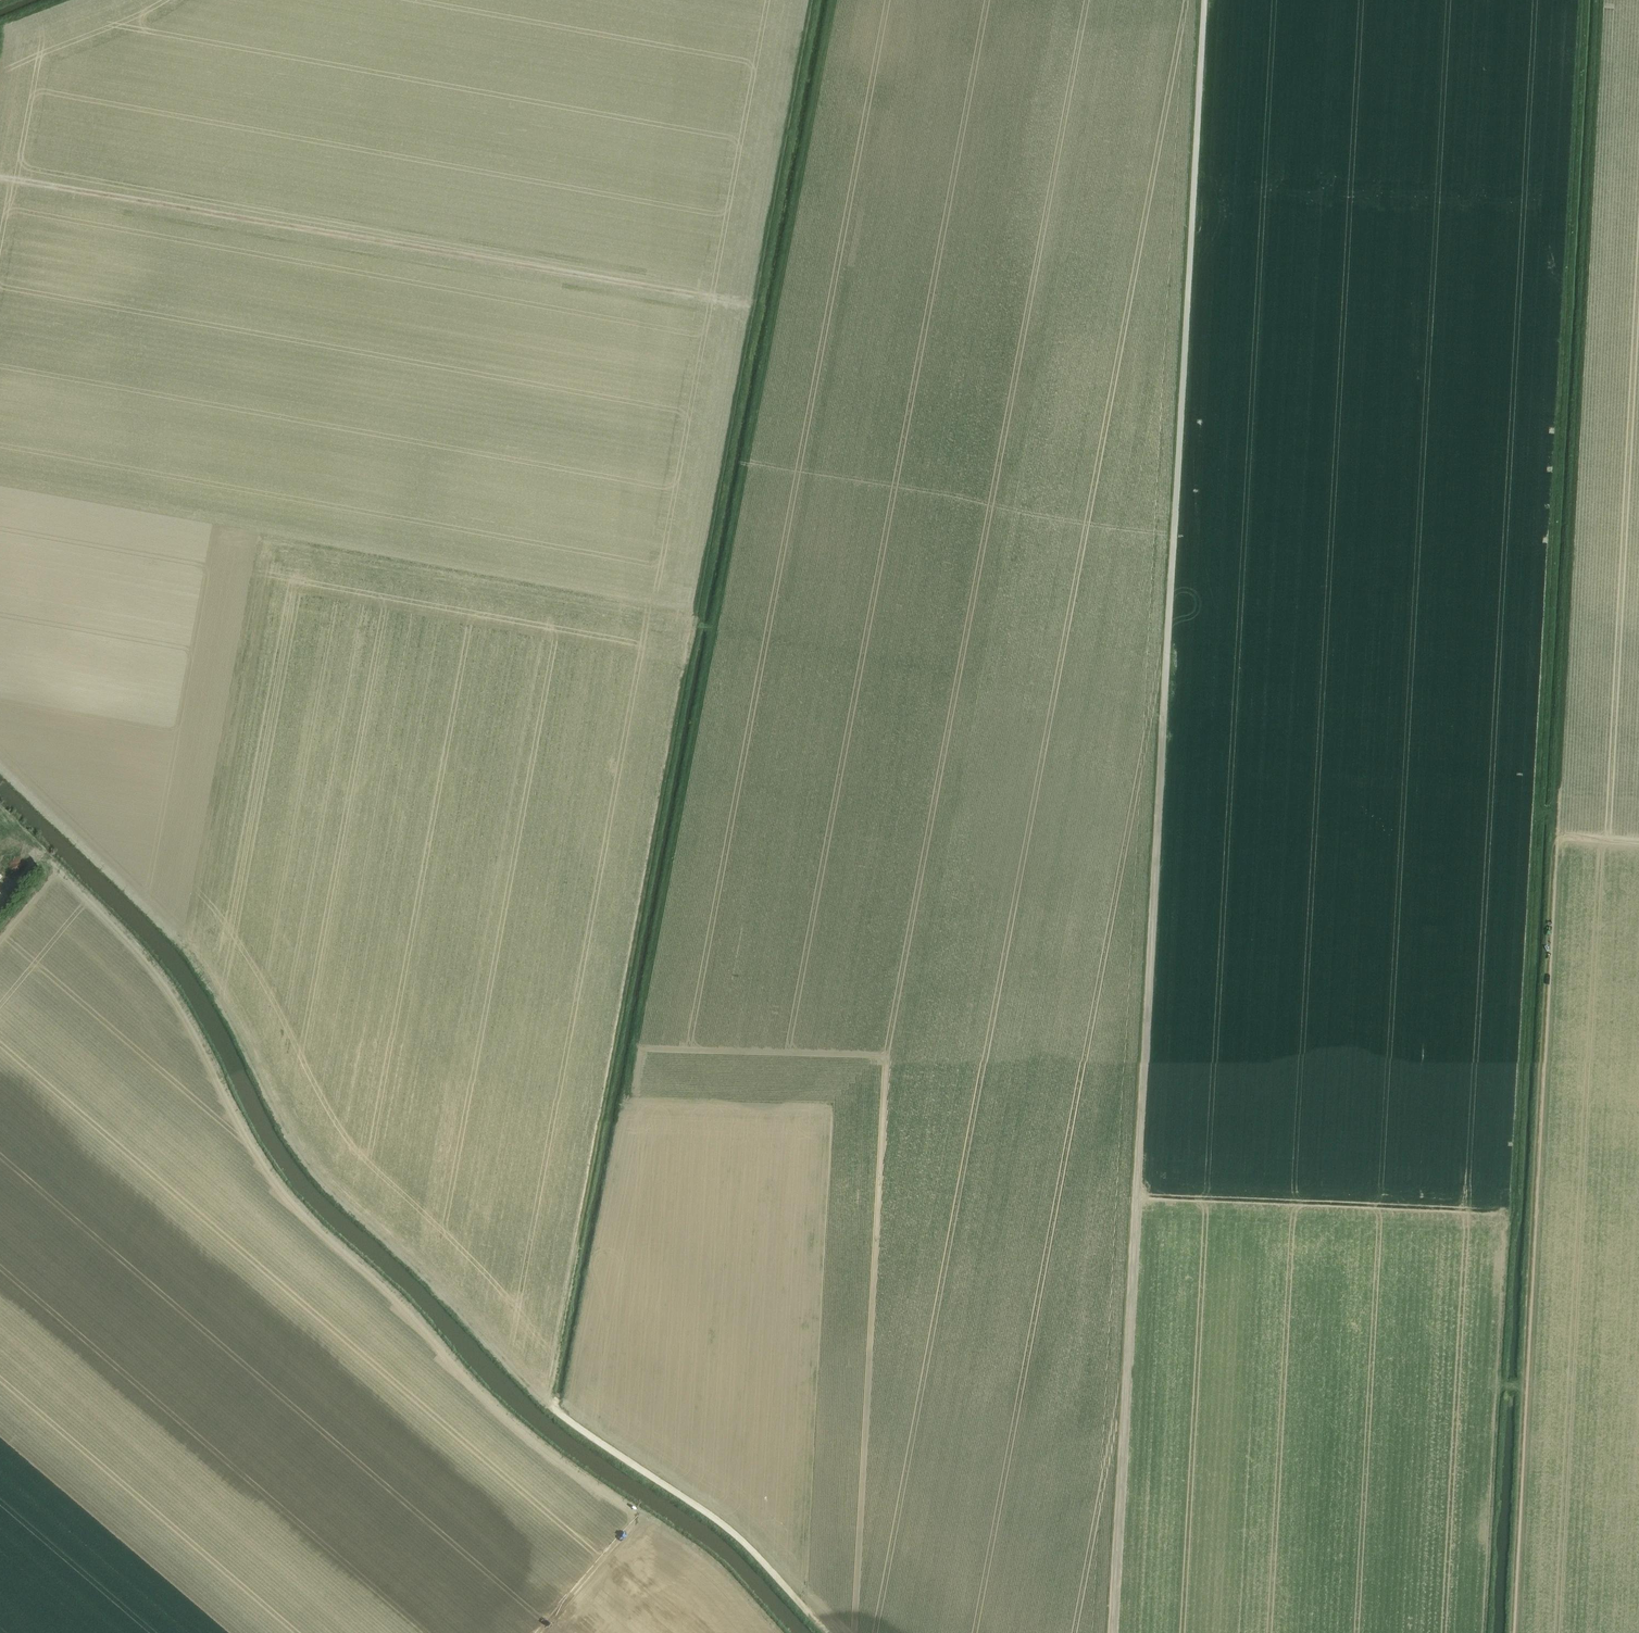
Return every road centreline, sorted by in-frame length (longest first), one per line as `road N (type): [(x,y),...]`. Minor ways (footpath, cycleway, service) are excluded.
road 1 (track): [(827,1632),(735,1535),(550,1403),(813,0)]
road 2 (track): [(1113,1632),(1204,0)]

